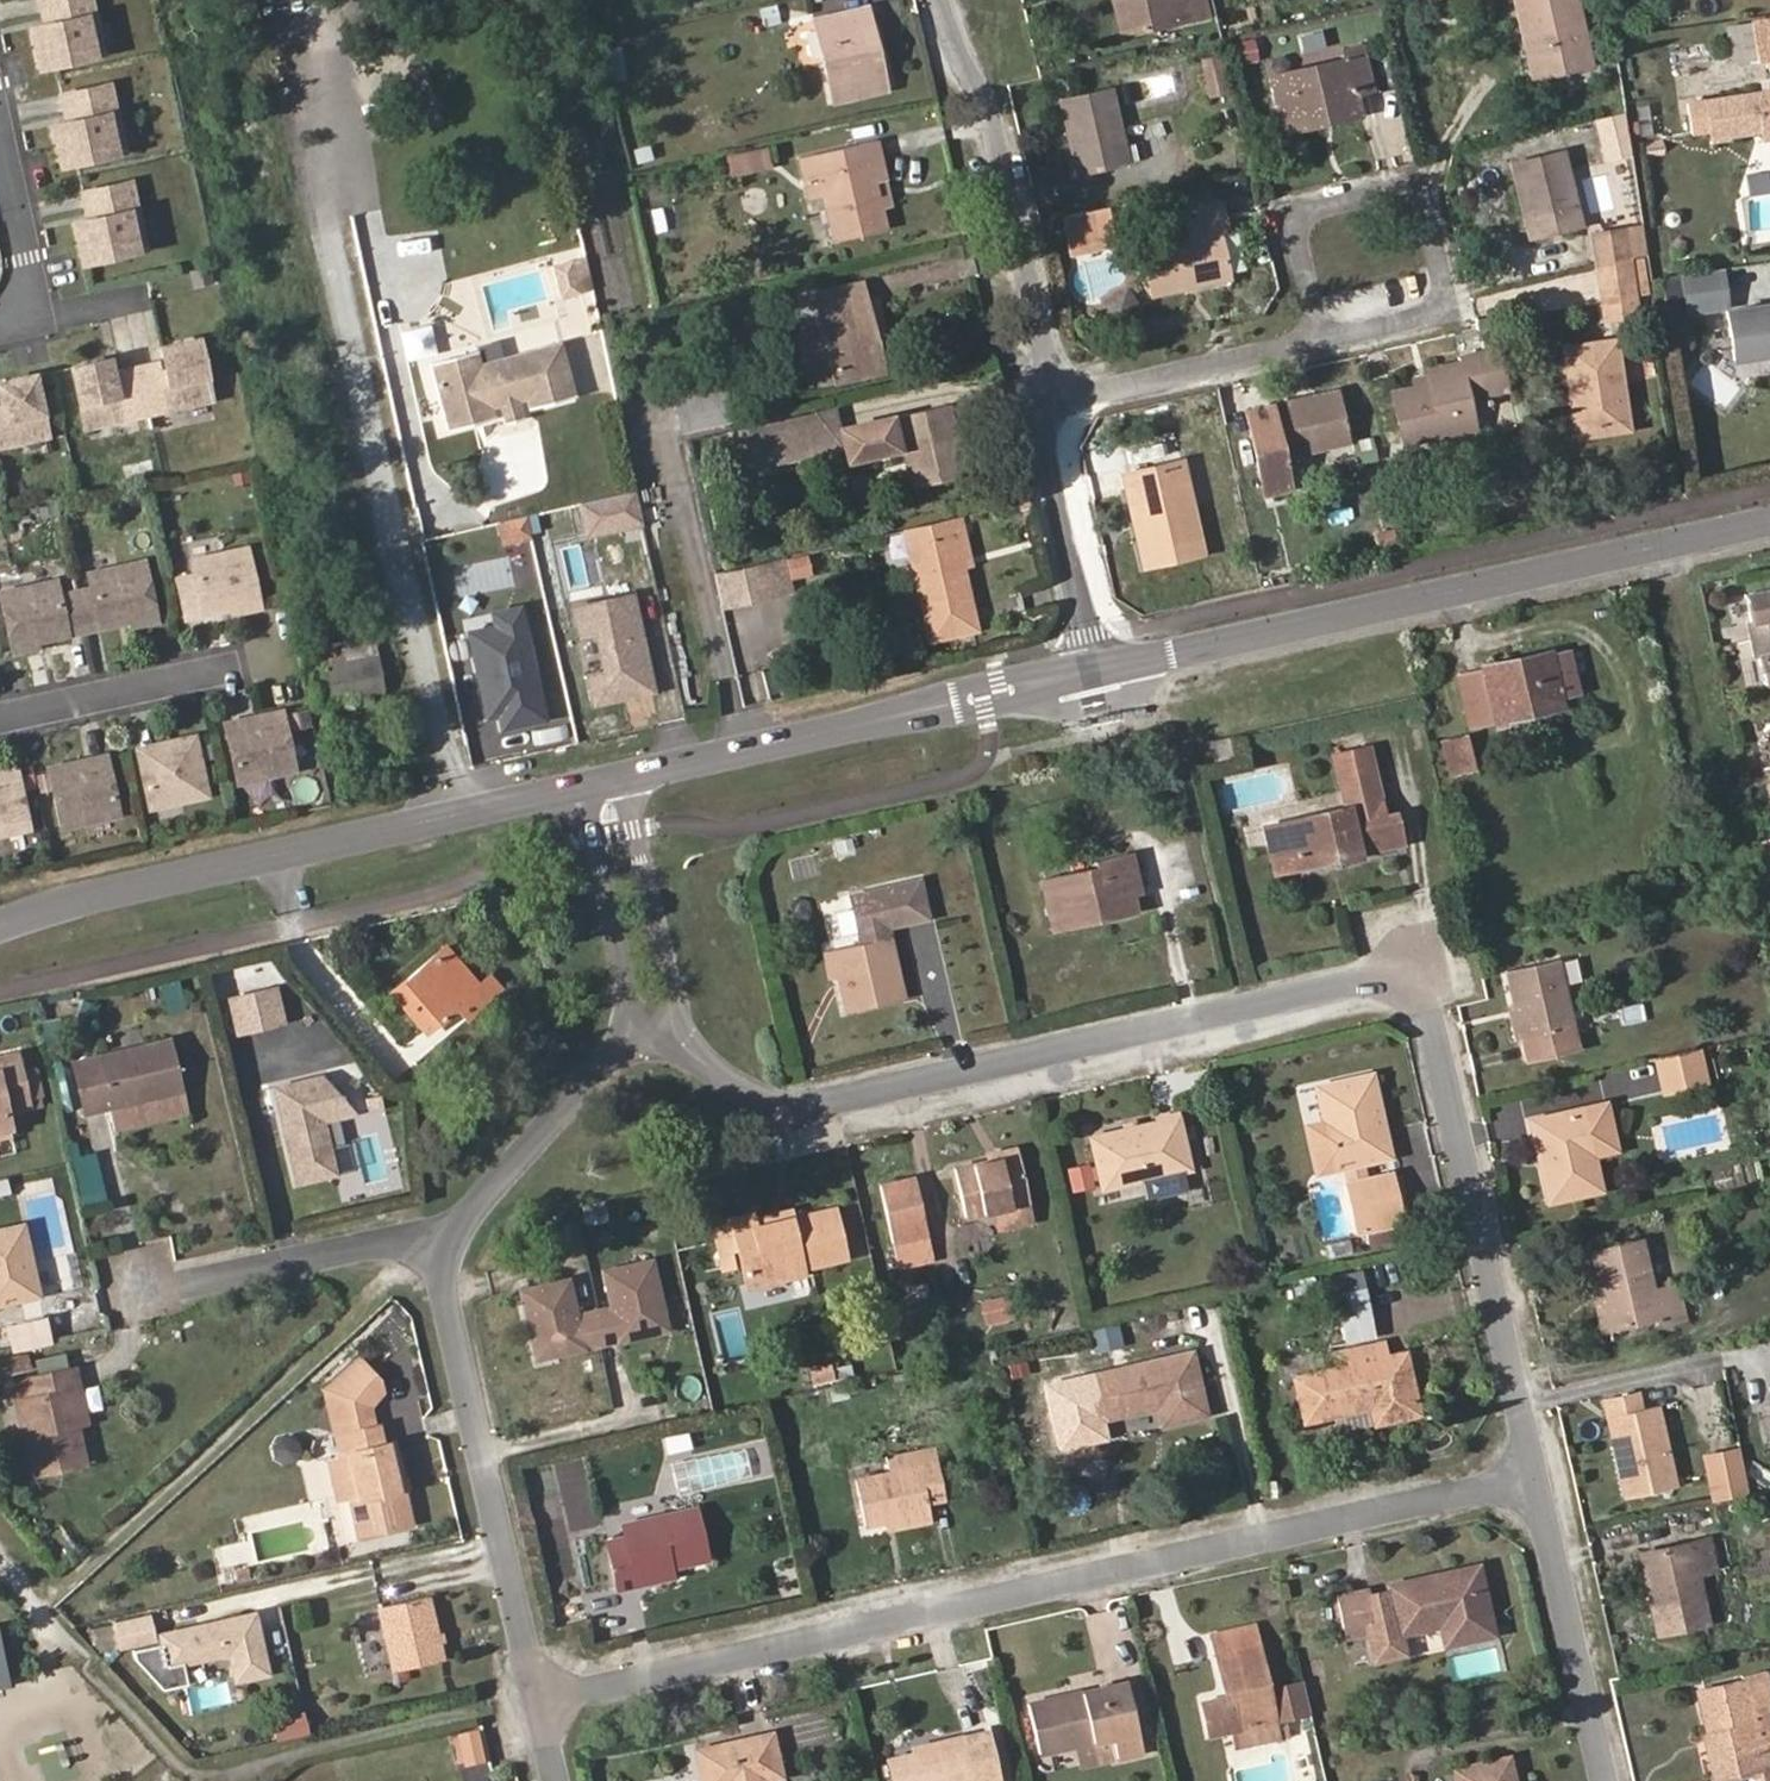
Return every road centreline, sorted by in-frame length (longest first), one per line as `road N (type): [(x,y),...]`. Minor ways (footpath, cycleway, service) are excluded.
road 1 (residential): [(651,1019),(783,1109),(1367,981),(1408,993),(1436,1033),(1537,1476)]
road 2 (residential): [(540,1699),(1537,1476)]
road 3 (tertiary): [(1141,659),(1769,520)]
road 4 (tertiary): [(0,926),(155,881),(602,782)]
road 5 (residential): [(540,1699),(434,1247)]
road 6 (residential): [(1322,336),(1282,204),(1422,170),(1456,304)]
road 7 (tertiary): [(602,782),(1010,690)]
road 8 (residential): [(1050,392),(1045,329),(995,123),(940,0)]
road 9 (residential): [(434,1247),(651,1019)]
road 10 (residential): [(1537,1476),(1603,1780)]
road 11 (residential): [(434,1247),(142,1291)]
road 12 (residential): [(1098,669),(1048,455),(1050,392)]
road 13 (residential): [(1322,336),(1078,396),(1050,392)]
road 14 (residential): [(239,666),(0,717)]
road 15 (residential): [(602,782),(651,1019)]
road 16 (residential): [(0,132),(31,283),(25,307),(0,327)]
road 17 (unclassified): [(1010,690),(1060,714),(1148,692),(1141,659)]
road 18 (residential): [(1456,304),(1322,336)]

